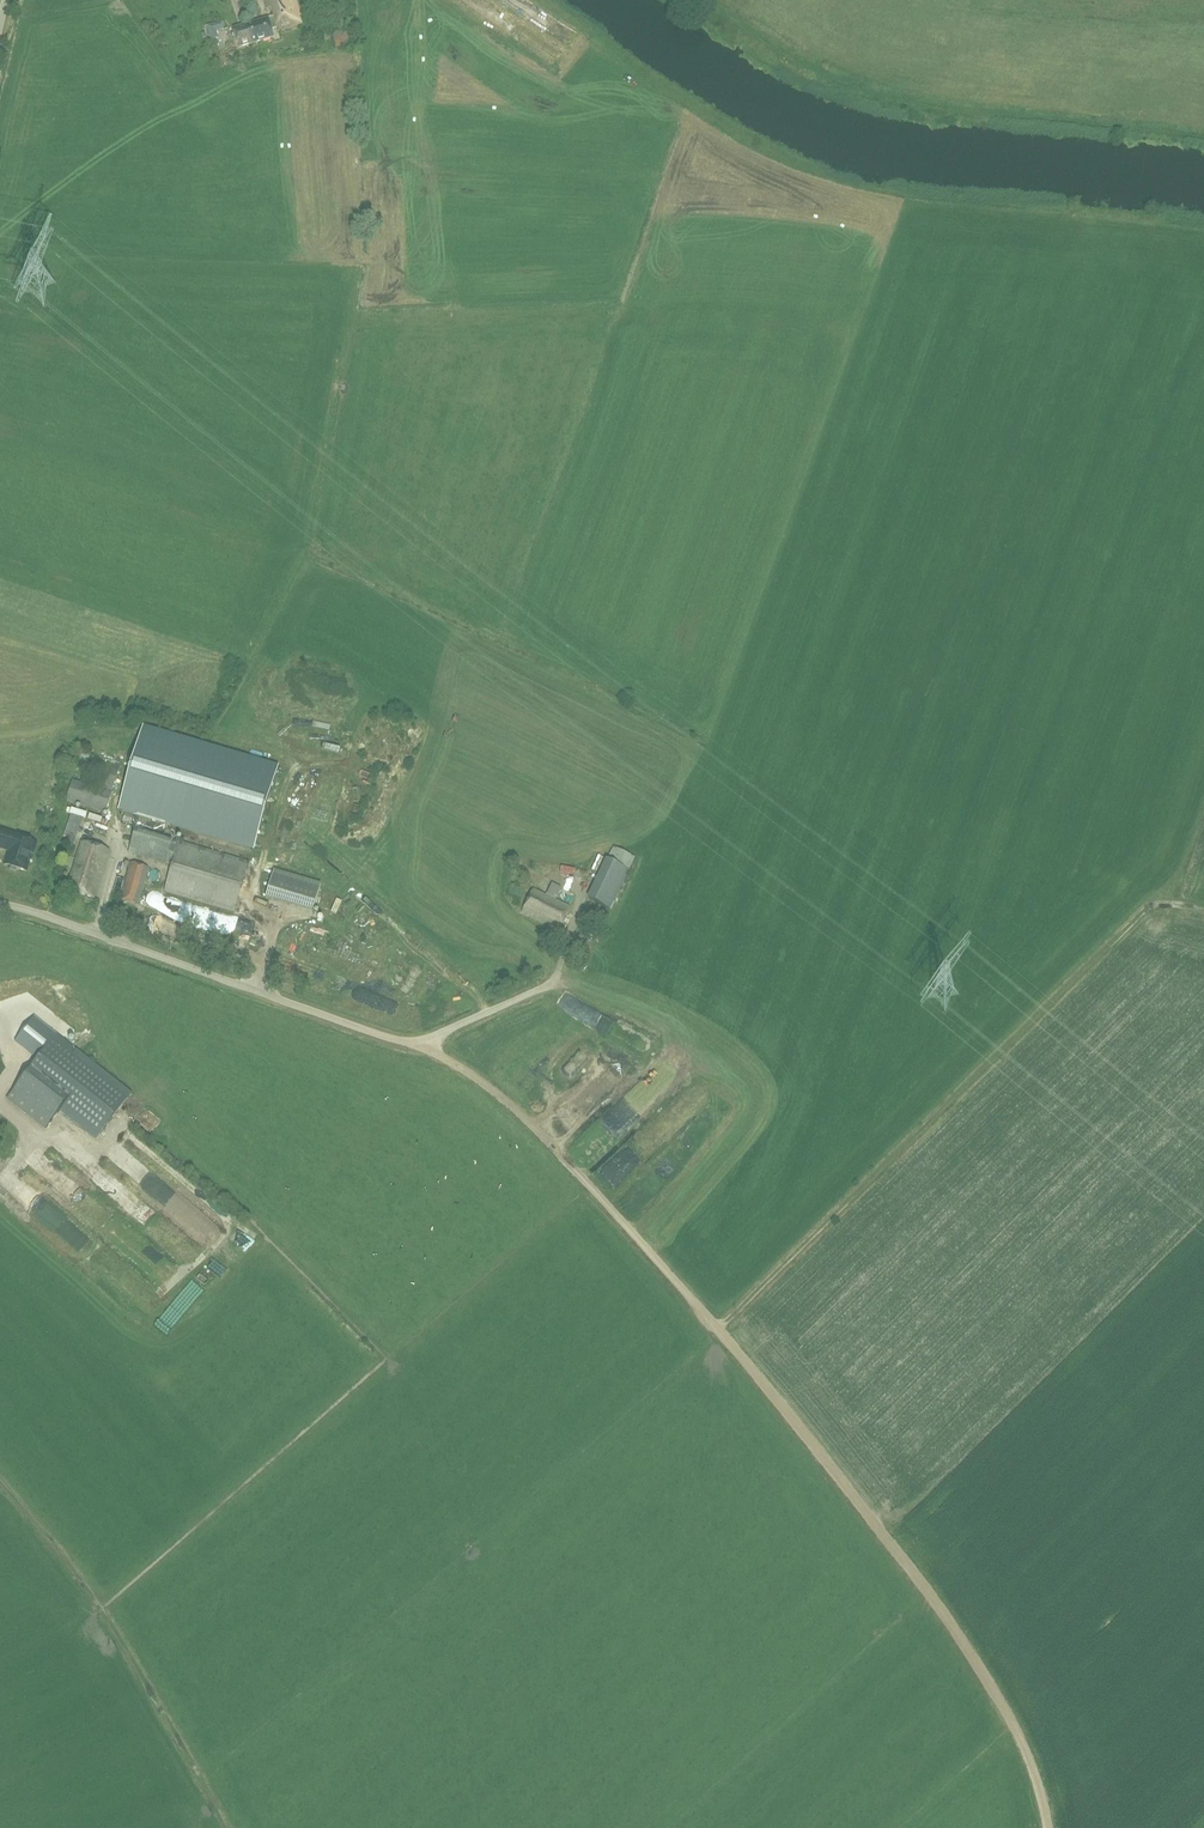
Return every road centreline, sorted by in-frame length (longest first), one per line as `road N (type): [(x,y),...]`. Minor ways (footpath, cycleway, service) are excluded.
road 1 (track): [(1047,1827),(1000,1704),(855,1497),(634,1235),(502,1099),(417,1045),(417,1025)]
road 2 (track): [(134,1126),(247,1215),(387,1358),(96,1612)]
road 3 (track): [(718,1330),(1146,908),(1166,902),(1203,910)]
road 4 (unclassified): [(557,973),(417,1045),(0,904)]
road 5 (track): [(0,1482),(105,1615),(228,1827)]

